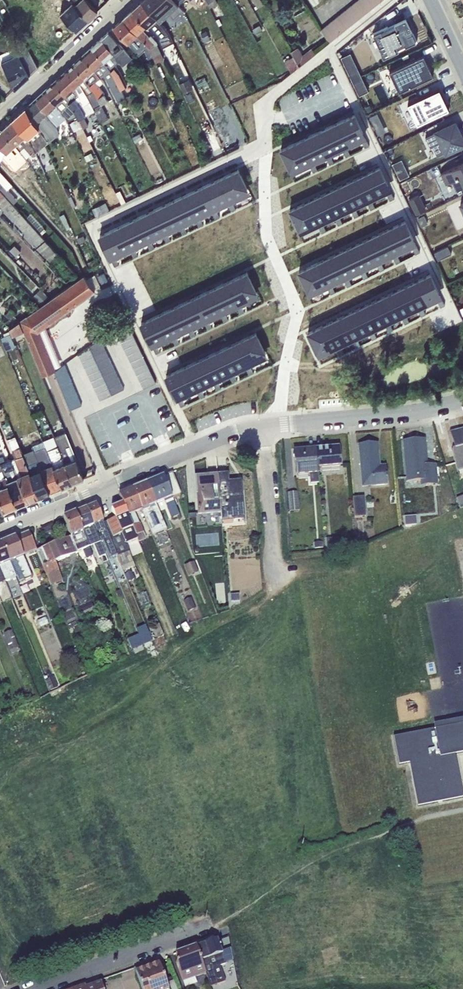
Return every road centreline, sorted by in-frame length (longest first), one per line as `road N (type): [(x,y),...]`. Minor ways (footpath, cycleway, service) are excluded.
road 1 (residential): [(264,147),(89,227),(193,446)]
road 2 (residential): [(264,147),(267,236),(298,312),(279,420)]
road 3 (residential): [(193,446),(0,532)]
road 4 (residential): [(395,0),(265,104),(264,147)]
road 5 (residential): [(462,404),(425,415),(279,420)]
road 6 (residential): [(0,118),(124,0)]
road 7 (residential): [(50,988),(203,934)]

